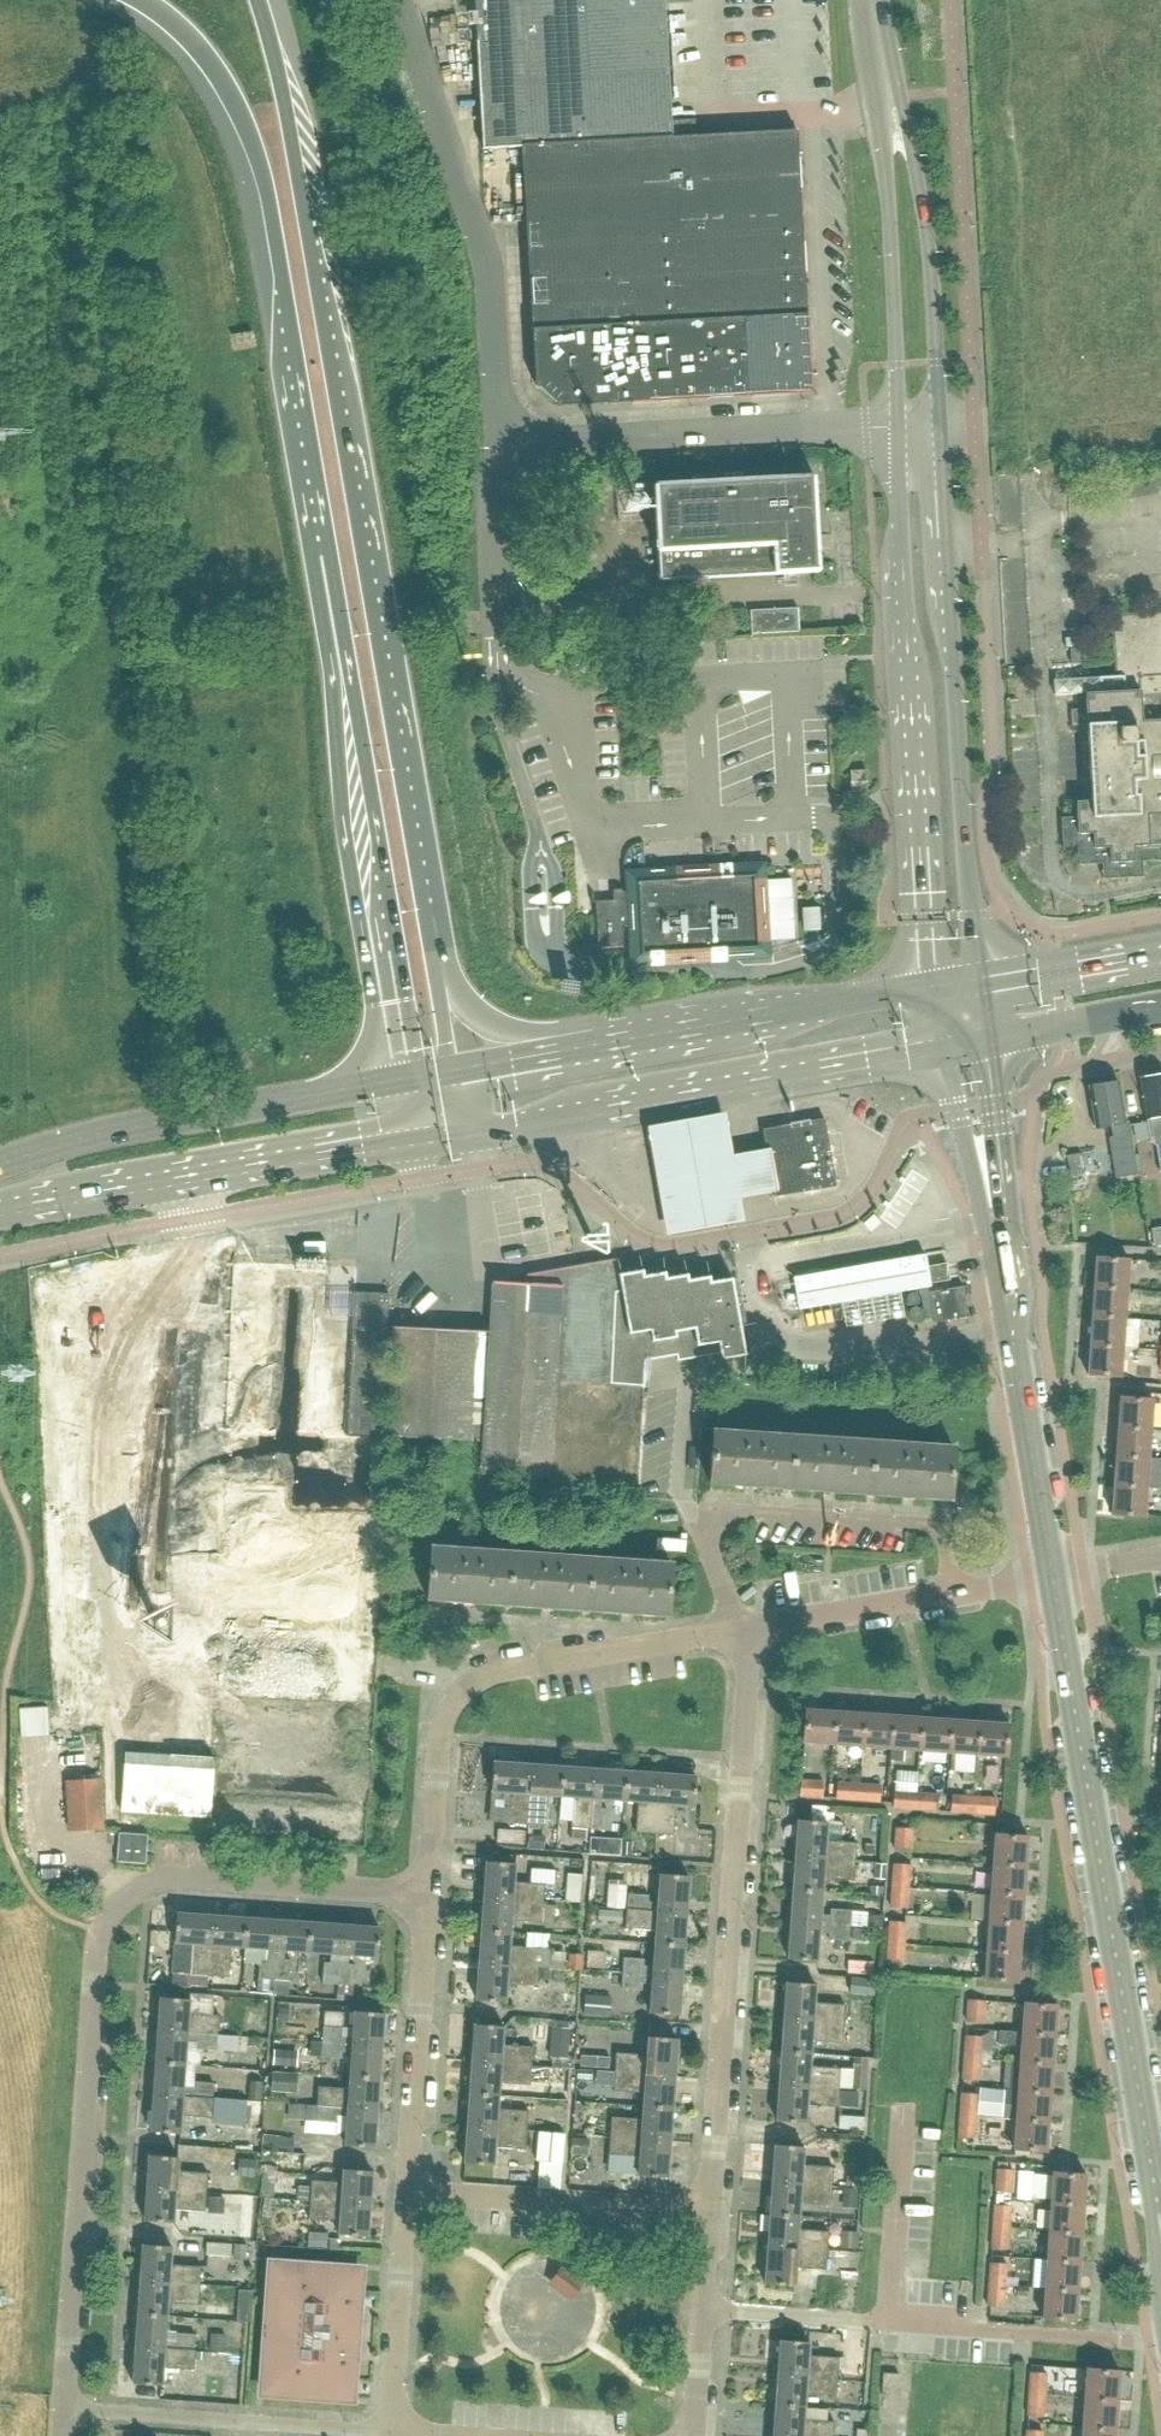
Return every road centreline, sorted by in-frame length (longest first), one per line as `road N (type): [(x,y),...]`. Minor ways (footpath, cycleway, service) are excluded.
road 1 (motorway): [(144,0),(204,55),(264,179),(419,1077)]
road 2 (motorway): [(425,920),(290,138),(254,0)]
road 3 (residential): [(900,428),(501,444),(489,283),(395,0)]
road 4 (residential): [(63,2407),(93,1982),(100,1930),(117,1902),(149,1881),(172,1879),(424,1901)]
road 5 (tertiary): [(1160,2228),(1051,1575)]
road 6 (residential): [(711,2210),(748,1663),(737,1631)]
road 7 (tertiary): [(900,428),(906,685),(935,994)]
road 8 (tertiary): [(979,987),(939,427)]
road 9 (tertiary): [(1051,1575),(963,1046)]
road 10 (secondary): [(442,1131),(963,1046)]
road 11 (residential): [(424,1901),(442,1730),(455,1698),(481,1677),(737,1631)]
road 12 (residential): [(1160,2342),(704,2311)]
road 13 (secondary): [(0,1209),(442,1131)]
road 14 (secondary): [(419,1077),(79,1137),(0,1162)]
road 15 (residential): [(954,1592),(940,1533),(930,1525),(739,1513),(726,1515),(706,1549),(737,1631)]
road 16 (secondary): [(935,994),(599,1046)]
road 17 (tertiary): [(939,427),(934,273),(920,182),(889,95)]
road 18 (tertiary): [(889,95),(882,135),(900,428)]
road 19 (residential): [(408,2192),(711,2210)]
road 20 (residential): [(408,2192),(424,1901)]
road 21 (residential): [(394,2434),(408,2192)]
road 22 (motorway): [(599,1046),(507,1032),(475,1014),(456,996),(425,920)]
road 23 (residential): [(737,1631),(954,1592)]
road 24 (secondary): [(963,1046),(1160,1010)]
road 25 (secondary): [(1160,954),(979,987)]
road 26 (residential): [(243,2422),(63,2407)]
road 27 (motorway): [(451,1071),(425,920)]
road 28 (residential): [(394,2434),(243,2422)]
road 29 (secondary): [(599,1046),(451,1071)]
road 30 (residential): [(694,2435),(704,2311)]

